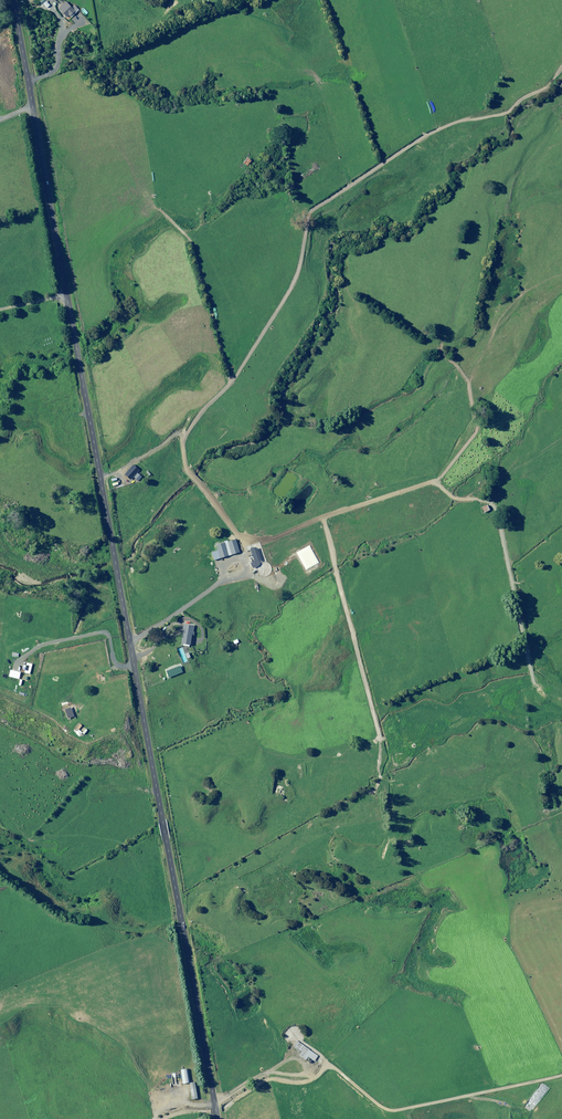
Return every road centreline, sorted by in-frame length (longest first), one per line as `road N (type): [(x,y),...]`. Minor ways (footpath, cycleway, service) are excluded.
road 1 (unclassified): [(13,0),(217,1118)]
road 2 (track): [(561,61),(510,108),(452,119),(307,211),(303,259),(180,458),(247,554),(130,639)]
road 3 (track): [(561,1075),(388,1111),(328,1067),(308,1082),(268,1080),(222,1109),(163,1118)]

